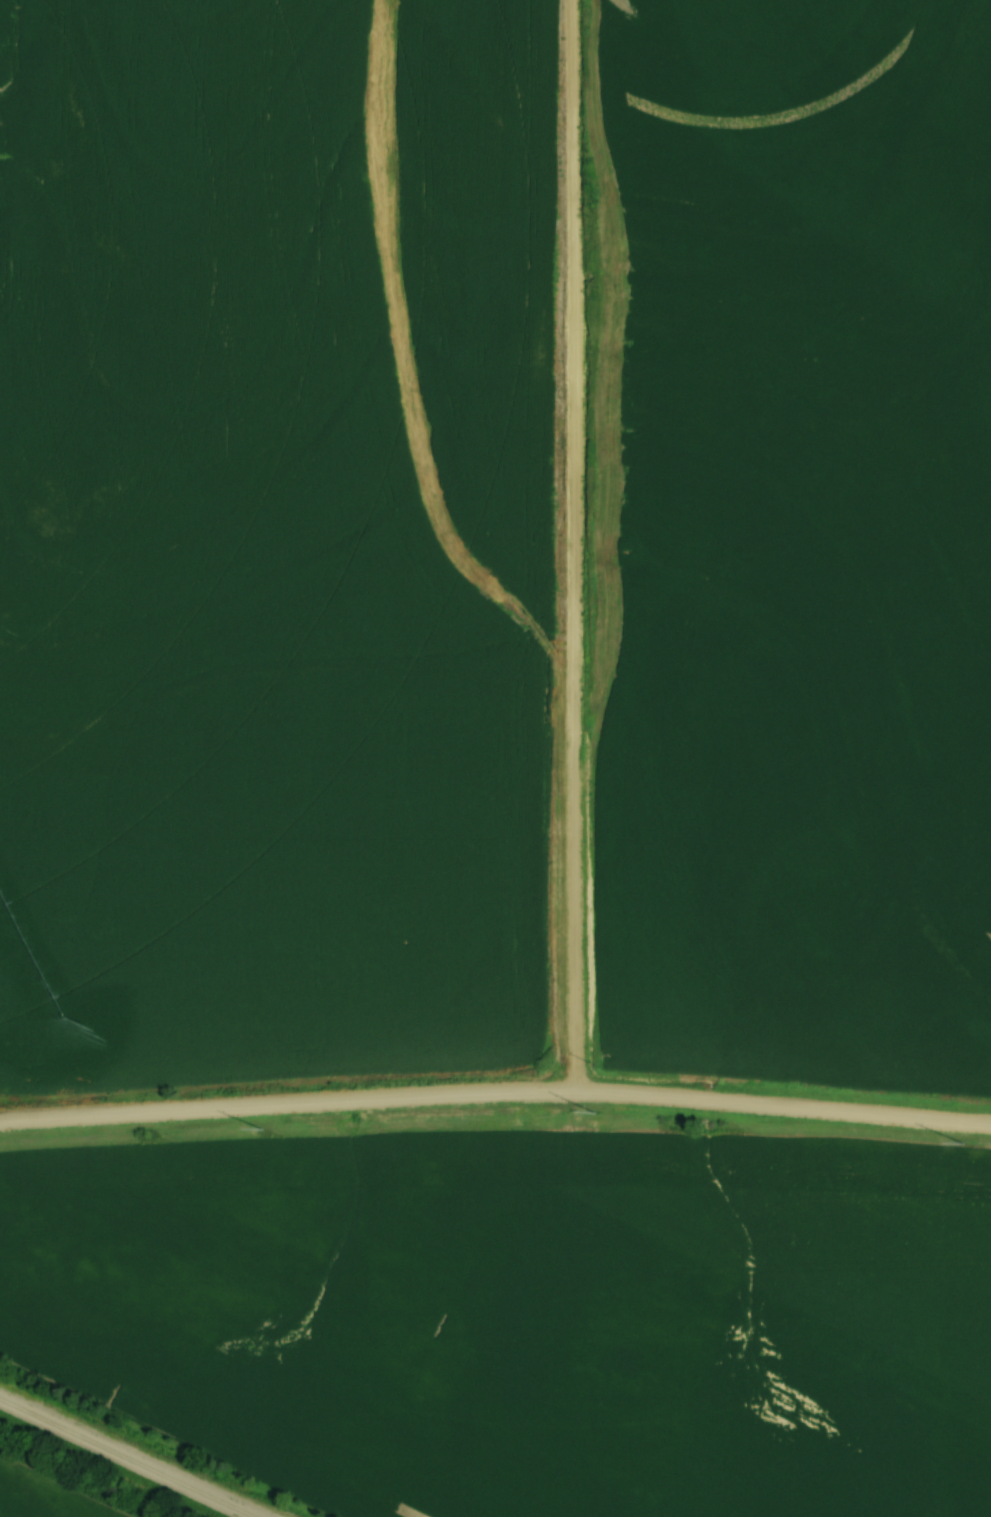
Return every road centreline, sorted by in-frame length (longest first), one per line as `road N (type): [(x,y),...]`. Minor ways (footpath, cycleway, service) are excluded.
road 1 (residential): [(578,1092),(574,0)]
road 2 (residential): [(0,1123),(578,1092),(990,1127)]

